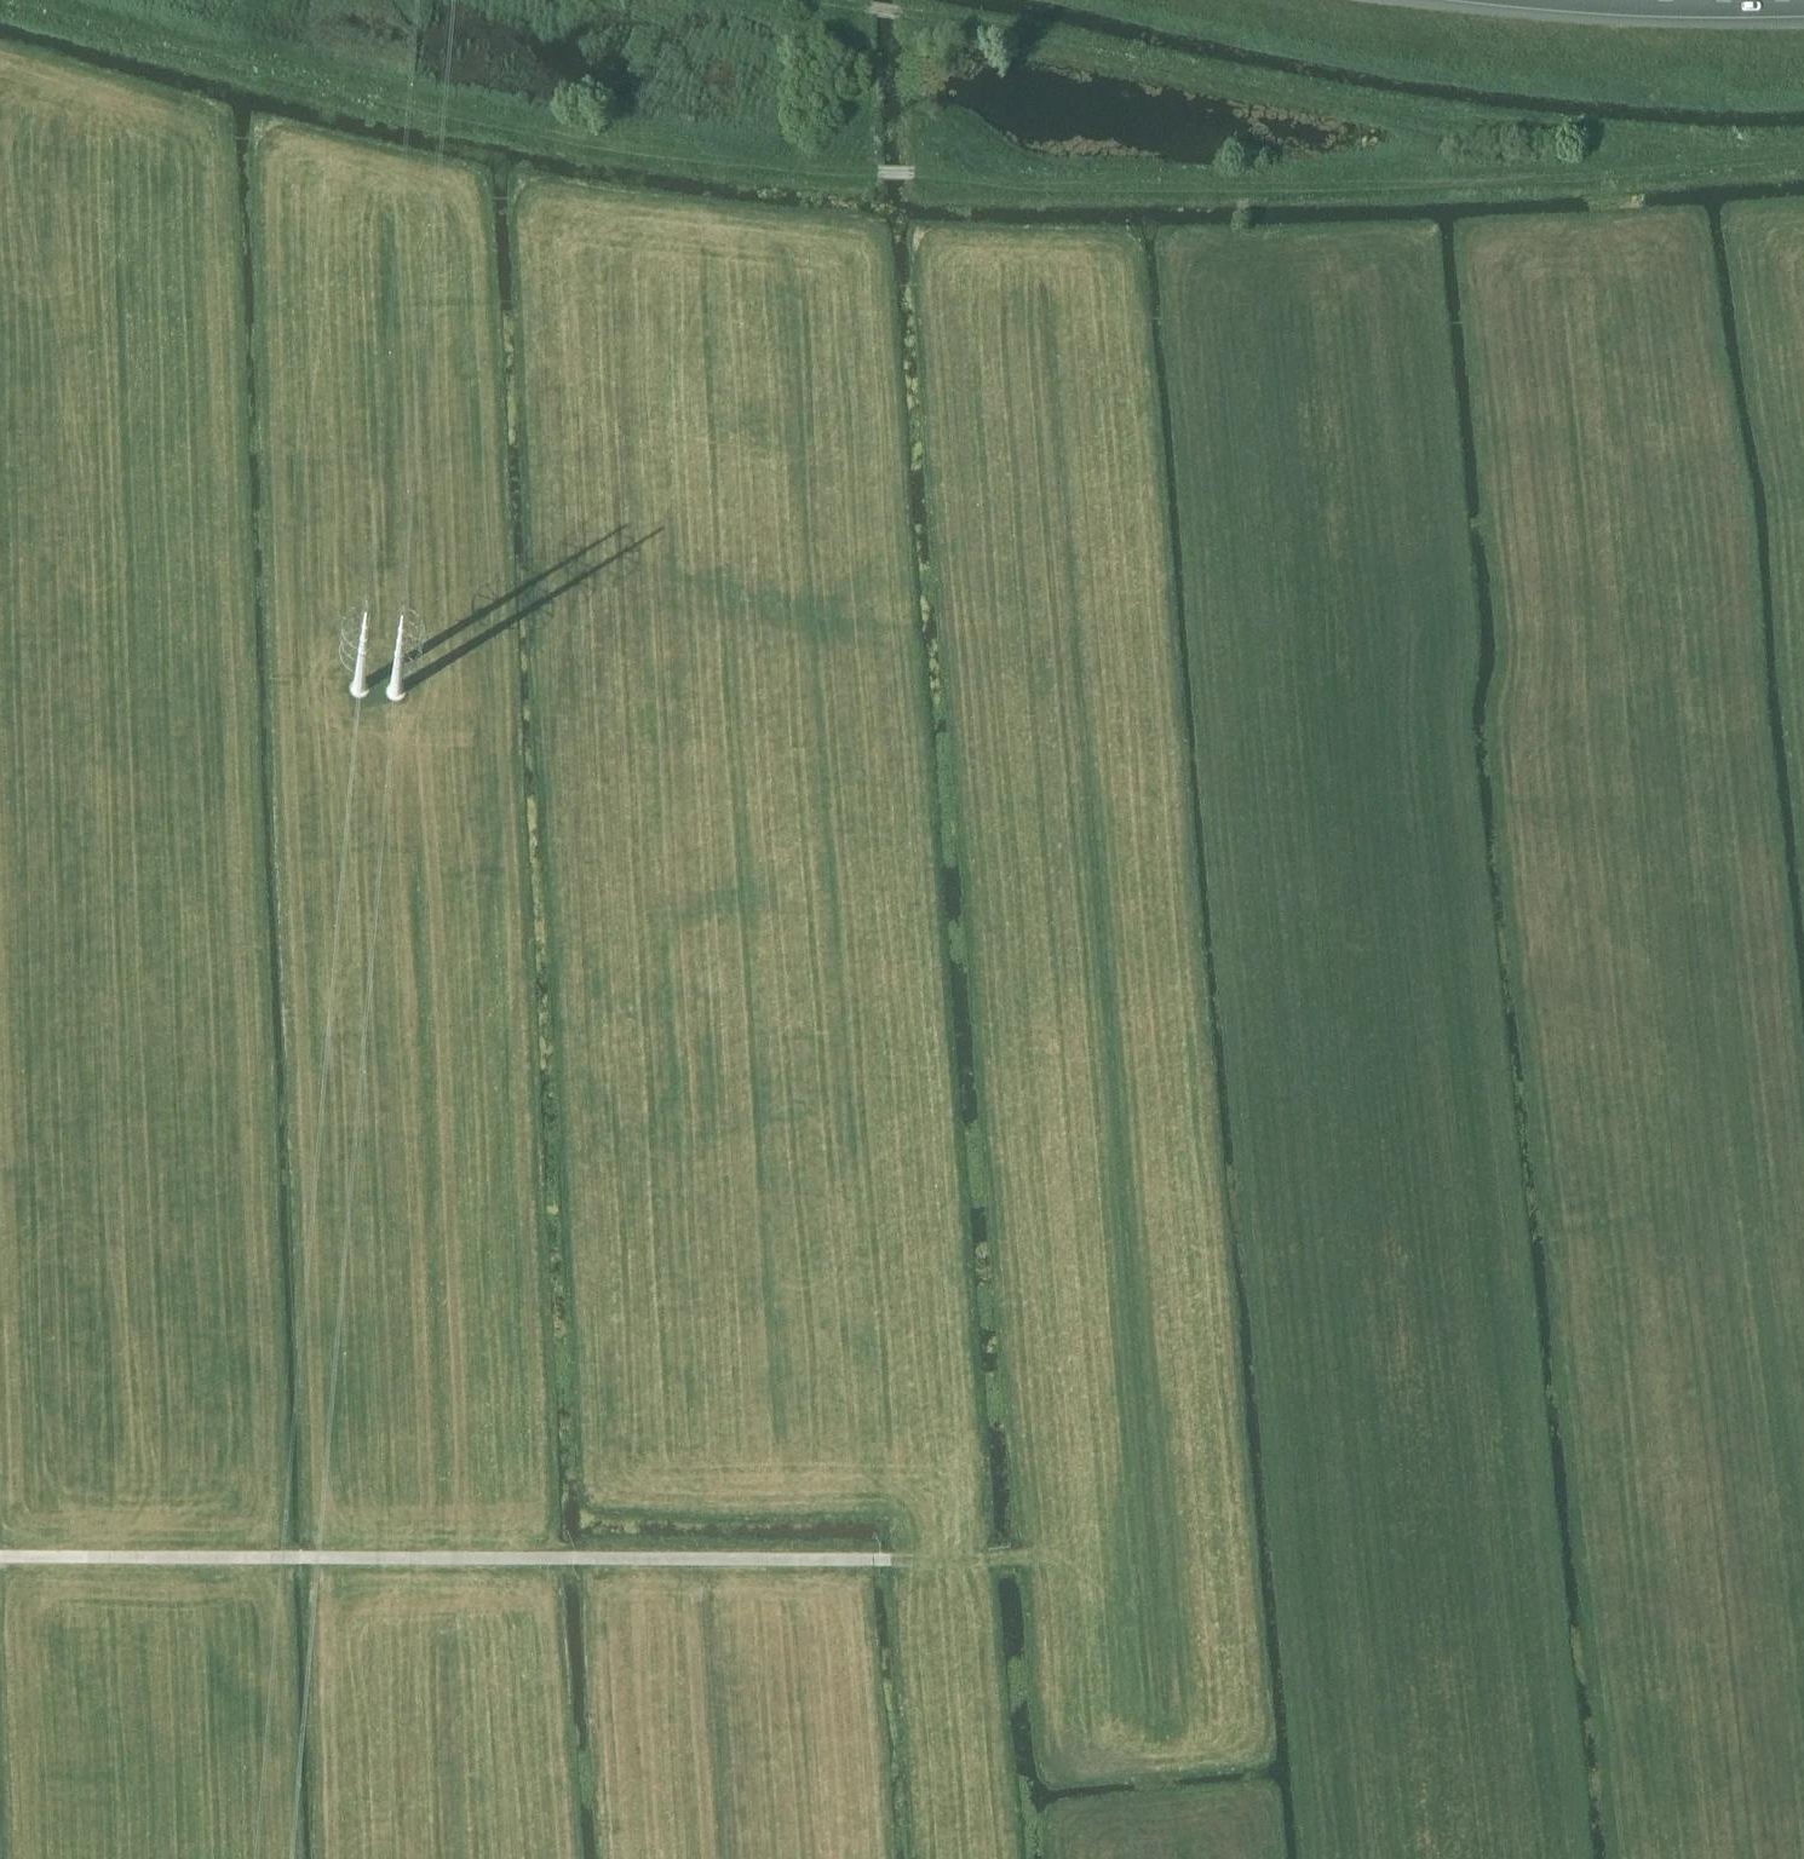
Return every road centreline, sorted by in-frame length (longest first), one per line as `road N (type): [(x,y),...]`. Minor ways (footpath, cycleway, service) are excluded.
road 1 (track): [(0,1556),(1039,1558)]
road 2 (trunk): [(1618,0),(1803,2)]

